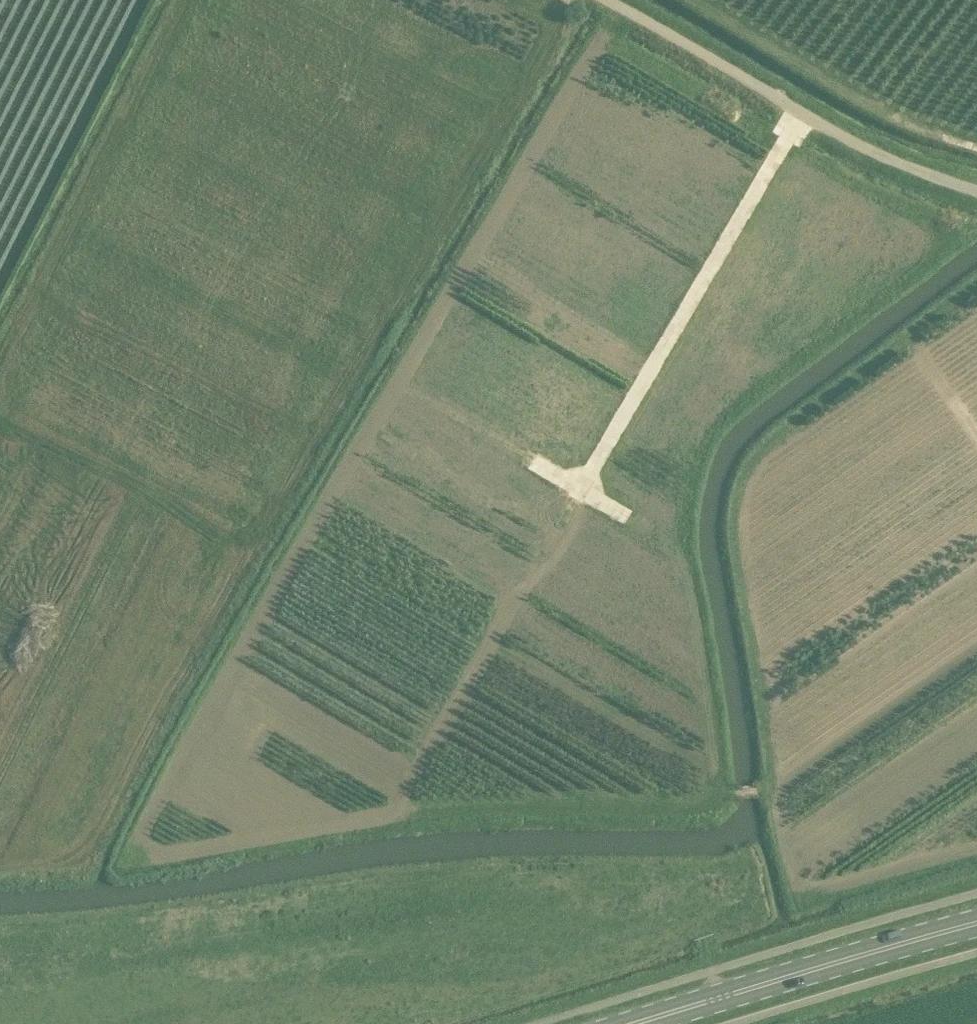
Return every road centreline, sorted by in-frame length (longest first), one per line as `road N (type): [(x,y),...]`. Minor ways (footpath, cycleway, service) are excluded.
road 1 (unclassified): [(976,192),(878,155),(605,0)]
road 2 (primary): [(637,1023),(976,924)]

